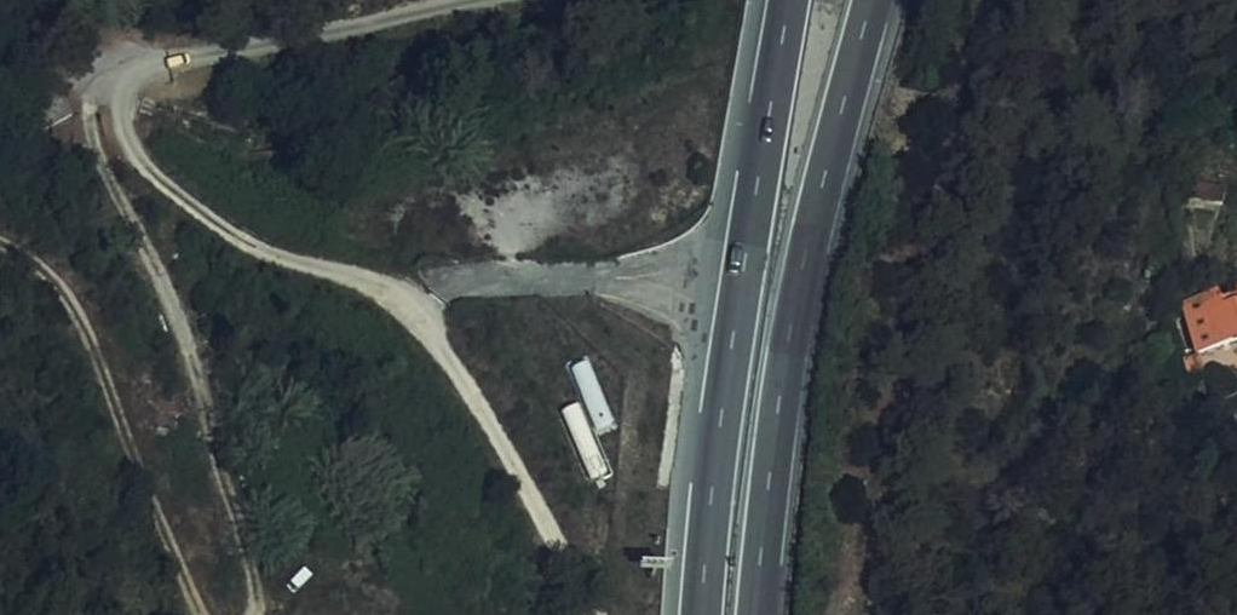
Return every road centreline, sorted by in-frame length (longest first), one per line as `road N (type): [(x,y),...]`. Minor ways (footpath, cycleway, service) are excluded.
road 1 (motorway): [(756,614),(788,347),(872,0)]
road 2 (motorway): [(787,0),(732,339),(701,614)]
road 3 (track): [(265,614),(176,311),(93,140),(94,97),(129,77)]
road 4 (track): [(0,247),(54,292),(95,345),(199,614)]
road 5 (track): [(592,614),(492,411),(422,318)]

